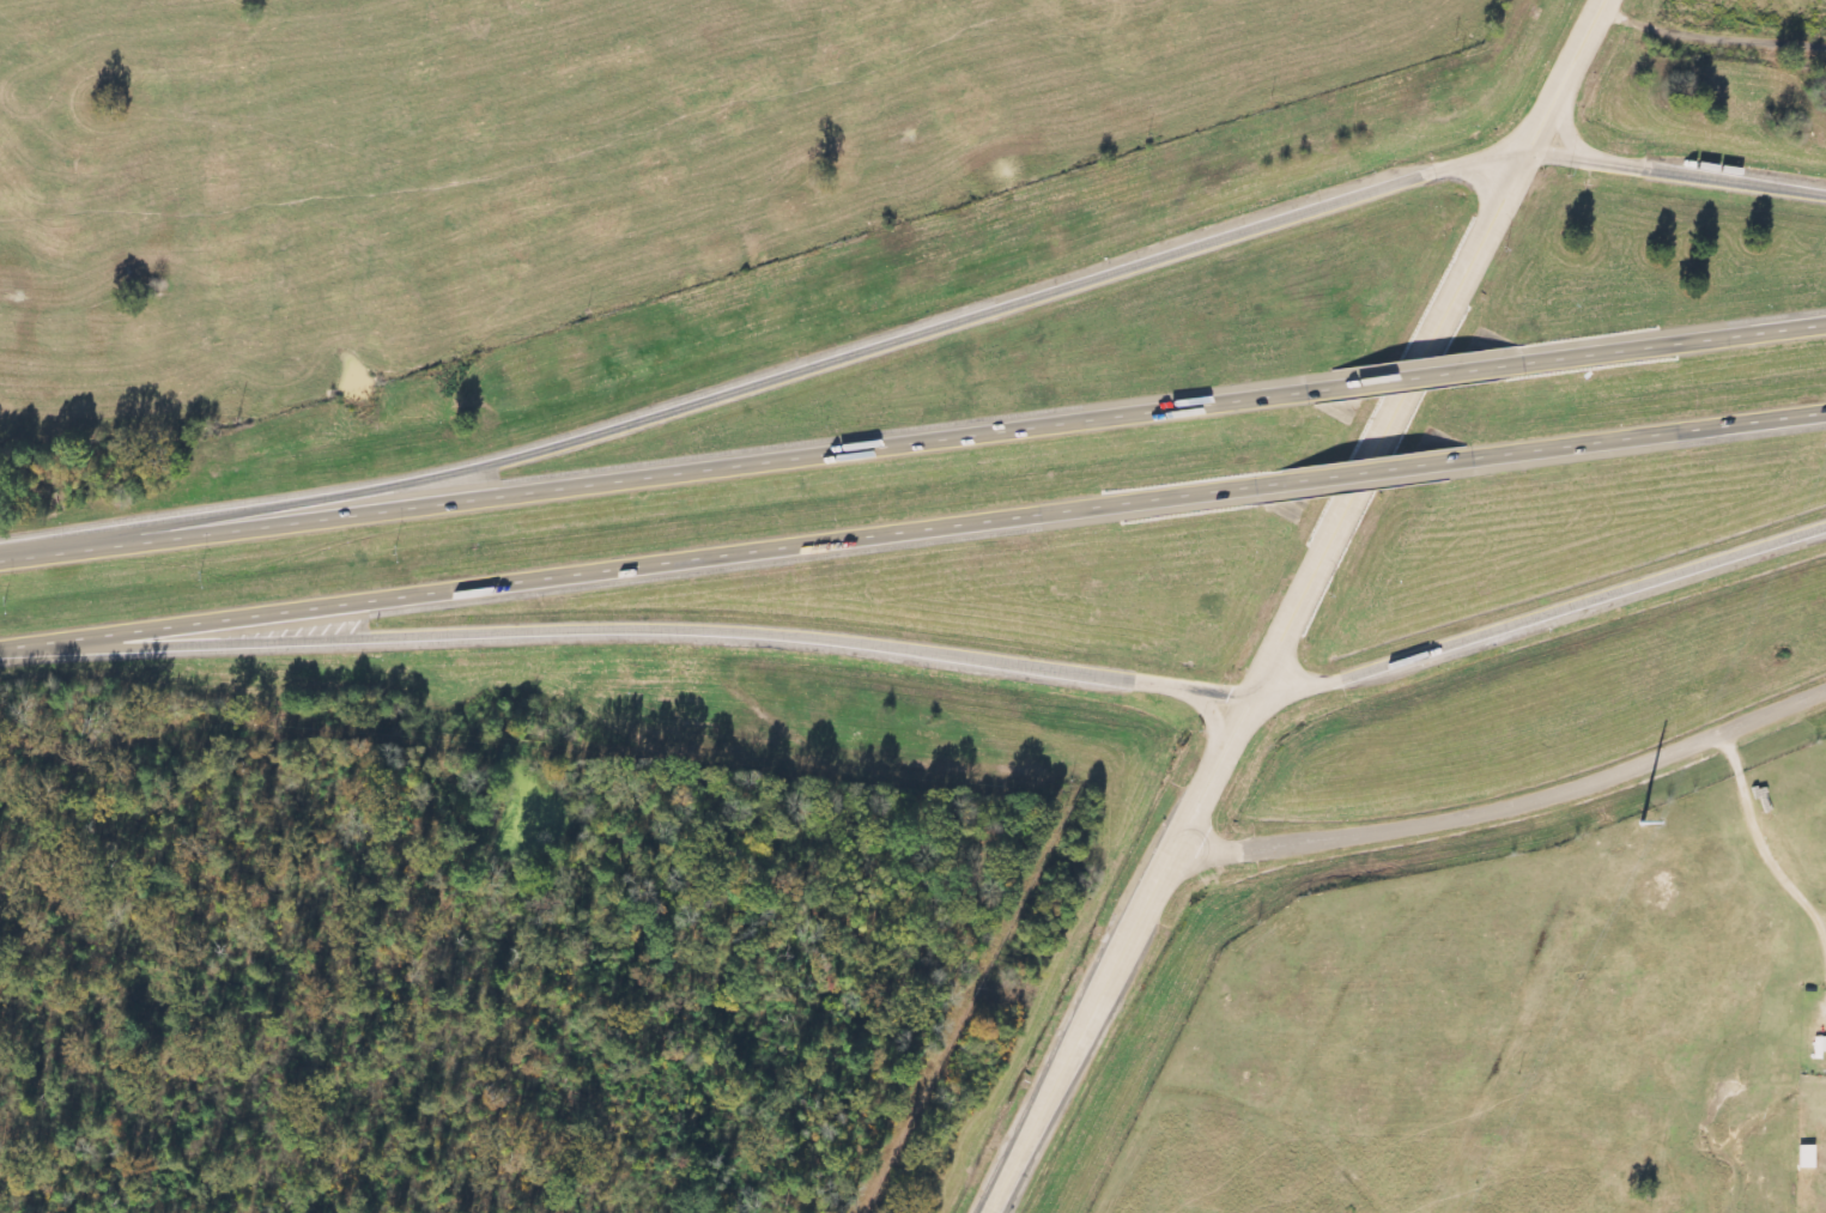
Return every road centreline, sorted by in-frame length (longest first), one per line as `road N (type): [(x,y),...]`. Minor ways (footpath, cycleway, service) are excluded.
road 1 (motorway): [(1524,146),(490,461),(0,554)]
road 2 (primary): [(989,1212),(1598,0)]
road 3 (motorway): [(1317,386),(0,559)]
road 4 (motorway): [(0,648),(1270,481)]
road 5 (motorway): [(0,652),(290,643),(472,625),(656,625),(869,639),(1249,700)]
road 6 (residential): [(1825,693),(1528,801),(1418,826),(1169,859)]
road 7 (motorway): [(1249,700),(1825,522)]
road 8 (motorway): [(1454,460),(1825,410)]
road 9 (motorway): [(1825,320),(1509,363)]
road 10 (motorway): [(1825,187),(1524,146)]
road 11 (residential): [(1590,14),(1700,35),(1825,45)]
road 12 (motorway): [(1509,363),(1317,386)]
road 13 (motorway): [(1270,481),(1454,460)]

